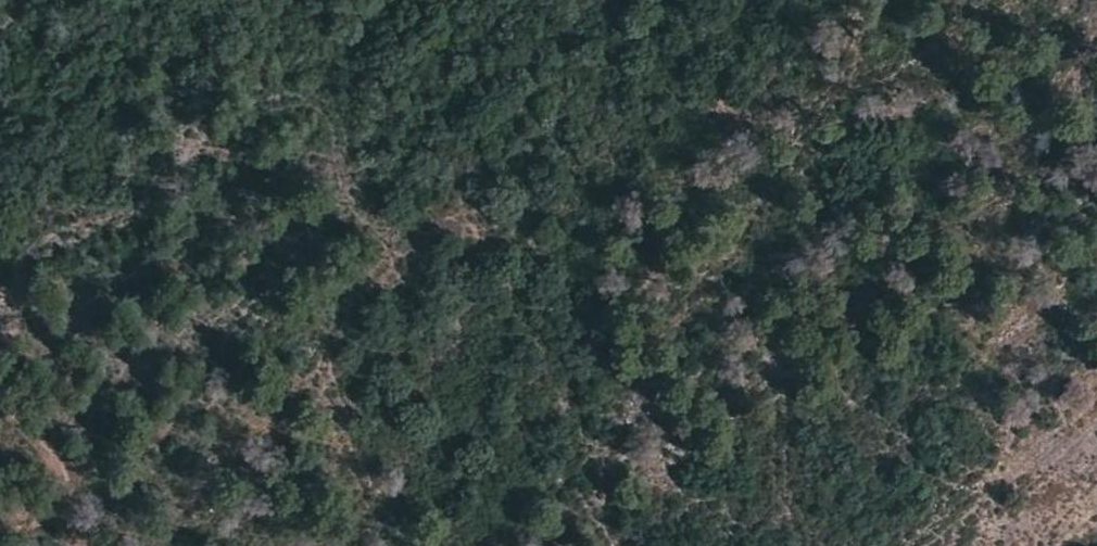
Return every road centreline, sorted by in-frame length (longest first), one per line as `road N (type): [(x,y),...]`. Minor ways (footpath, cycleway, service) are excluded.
road 1 (track): [(62,545),(39,445),(0,401)]

